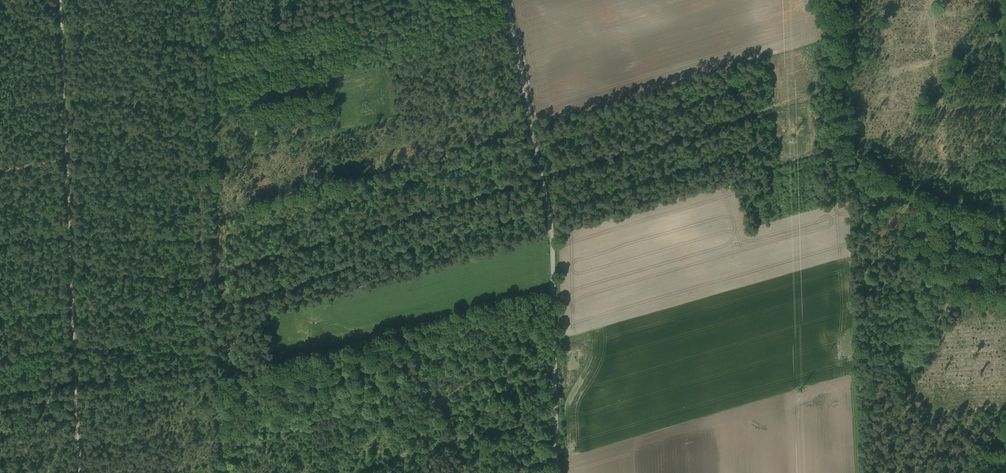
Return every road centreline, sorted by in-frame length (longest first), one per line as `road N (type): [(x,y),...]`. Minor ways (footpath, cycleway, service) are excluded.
road 1 (track): [(556,472),(551,228),(507,0)]
road 2 (track): [(63,0),(80,472)]

